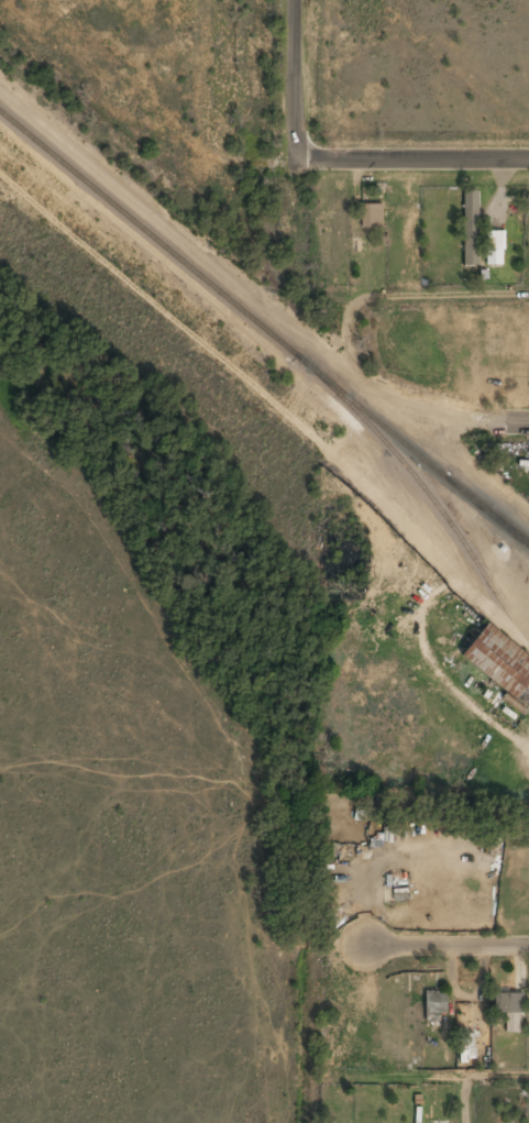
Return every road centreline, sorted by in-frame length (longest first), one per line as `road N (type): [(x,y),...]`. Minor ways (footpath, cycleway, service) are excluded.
road 1 (residential): [(528,161),(295,161)]
road 2 (residential): [(295,161),(295,0)]

